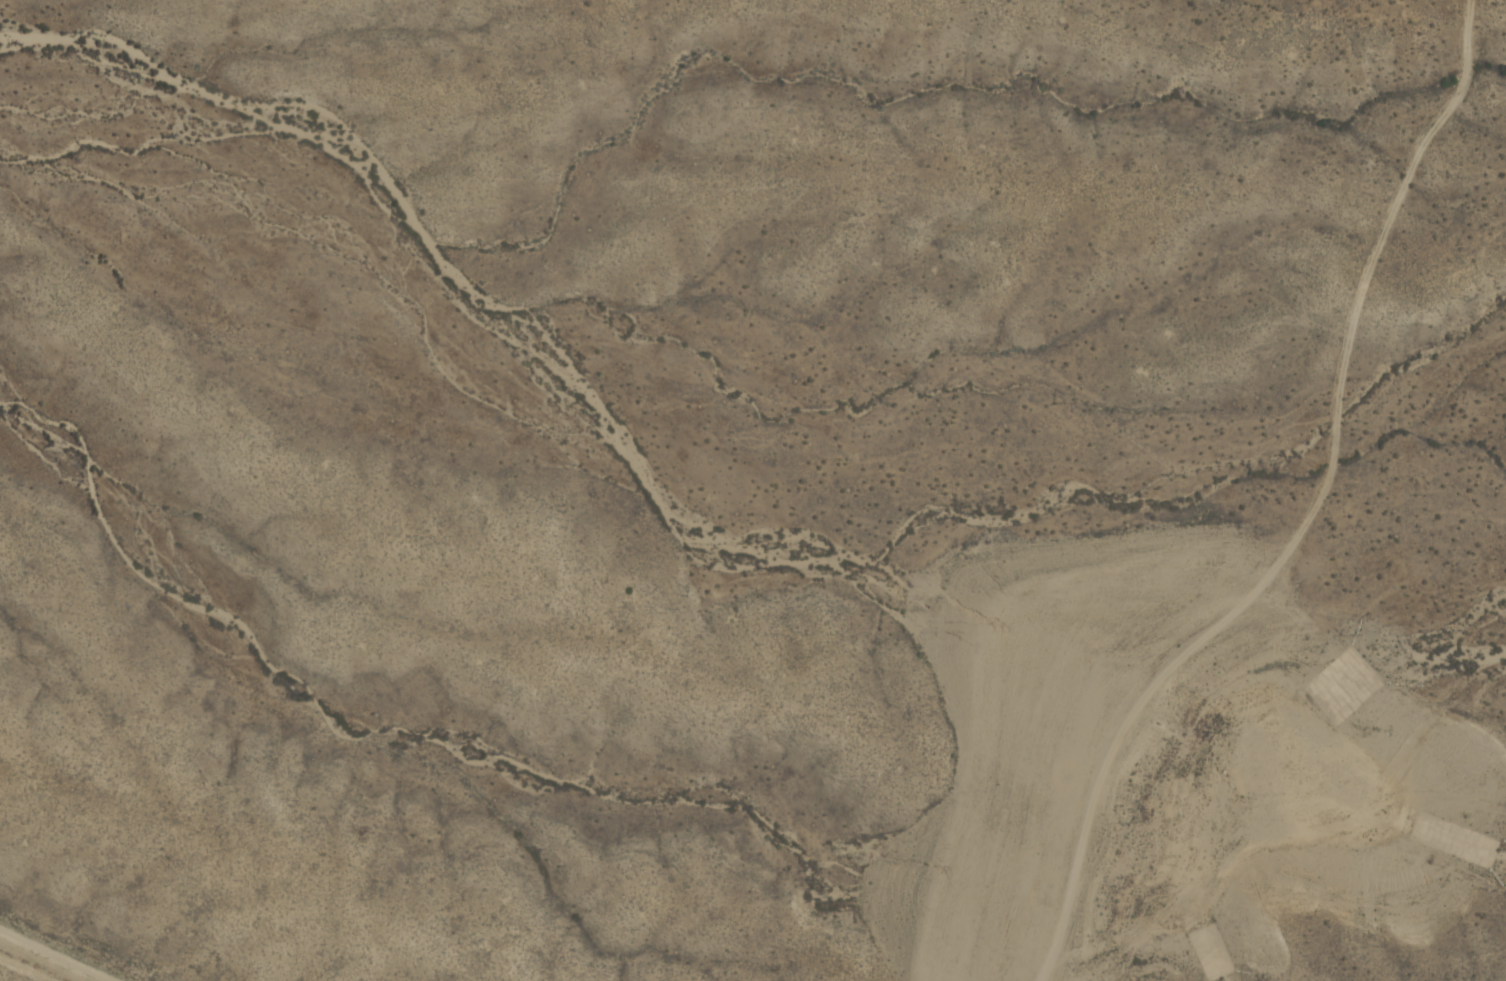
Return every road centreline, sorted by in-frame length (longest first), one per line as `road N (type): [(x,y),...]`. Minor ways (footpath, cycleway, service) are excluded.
road 1 (track): [(1037,980),(1116,737),(1161,674),(1262,582),(1313,503),(1330,462),(1355,297),(1423,139),(1462,77),(1468,0)]
road 2 (track): [(0,922),(128,980)]

